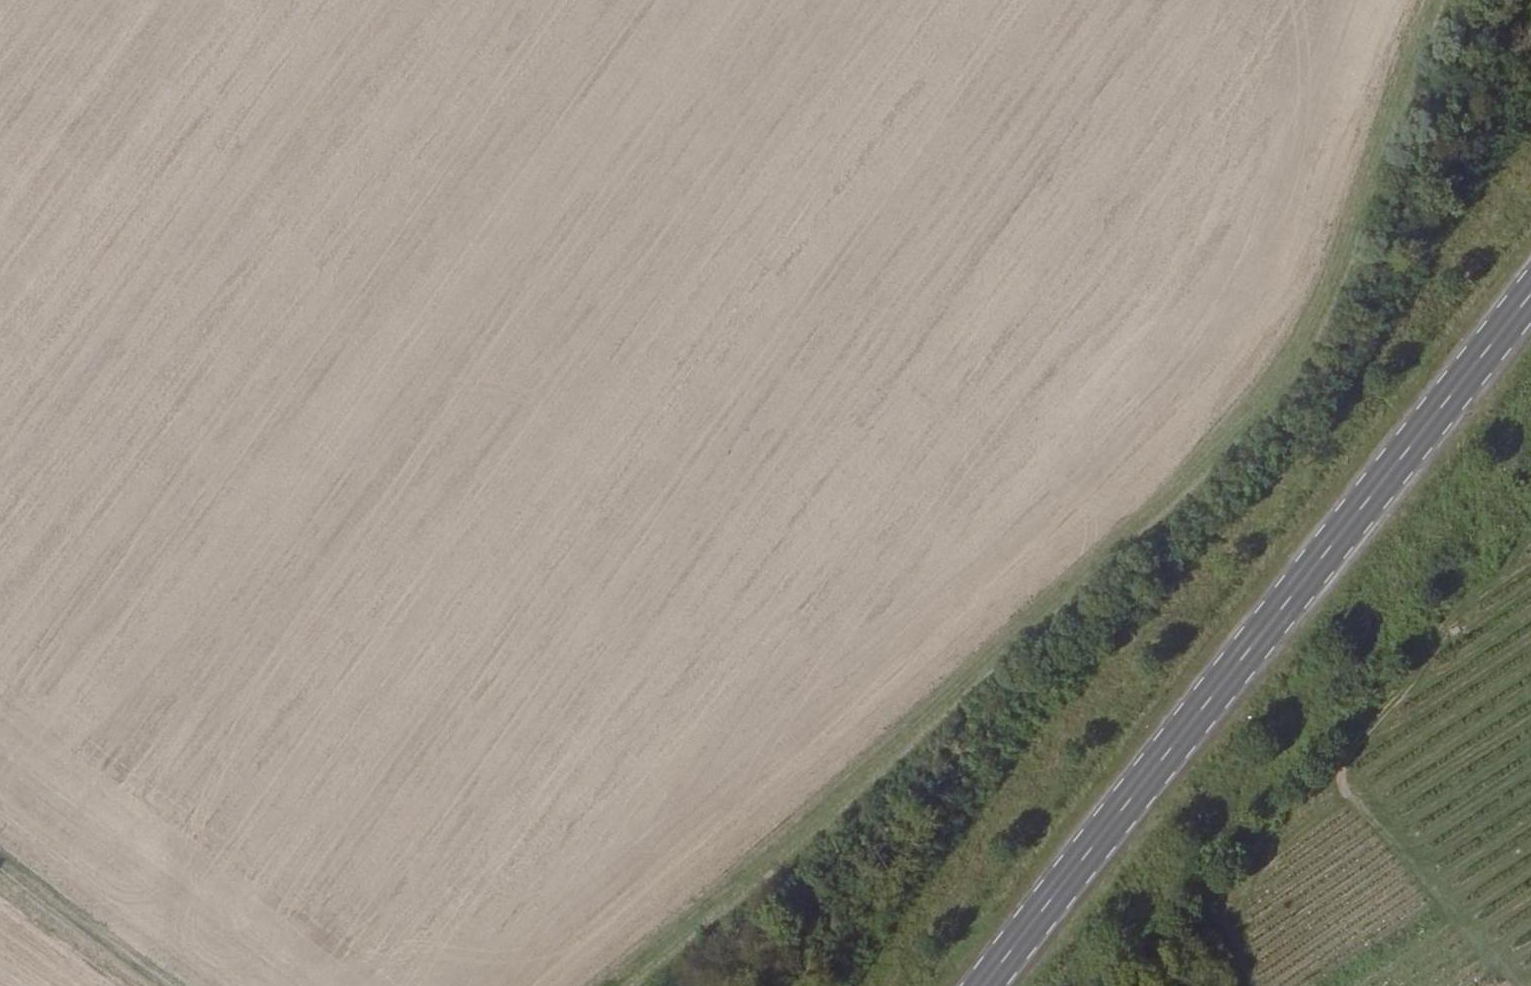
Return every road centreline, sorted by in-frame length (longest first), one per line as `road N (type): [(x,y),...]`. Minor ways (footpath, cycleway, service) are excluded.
road 1 (primary): [(1530,295),(985,985)]
road 2 (track): [(0,863),(174,985)]

